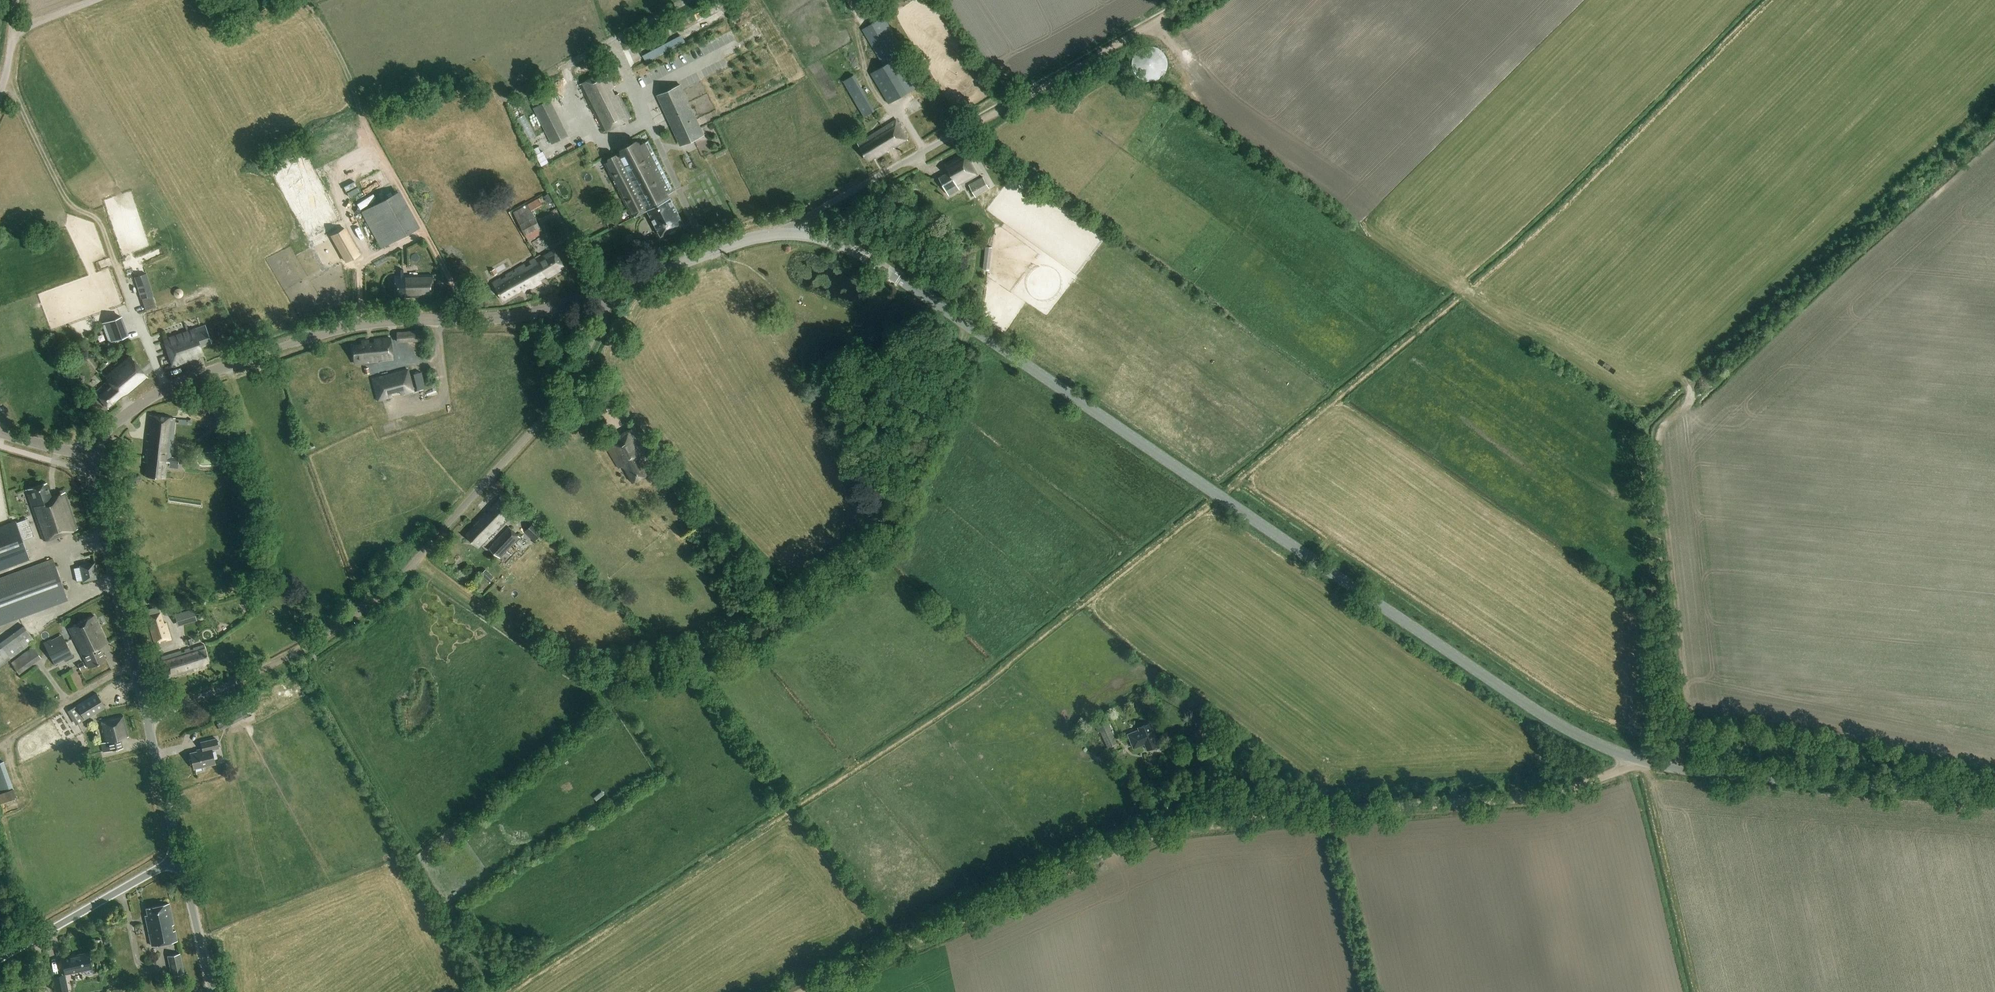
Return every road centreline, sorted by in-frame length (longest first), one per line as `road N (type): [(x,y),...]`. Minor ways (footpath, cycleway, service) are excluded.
road 1 (track): [(509,991),(979,686),(1220,497),(1469,290),(1773,0)]
road 2 (tertiary): [(1994,797),(1716,774),(1608,749),(1548,719),(877,264),(801,235)]
road 3 (track): [(802,991),(1150,836),(1567,792),(1615,774),(1629,757)]
road 4 (residential): [(147,721),(308,647),(395,584),(552,407),(595,336),(607,292)]
road 5 (tertiary): [(85,453),(166,389),(309,337),(378,322),(513,317),(607,292)]
road 6 (track): [(1665,766),(1689,732),(1660,436),(1687,397),(1677,373)]
road 7 (track): [(301,0),(341,59),(363,123),(457,293),(463,320)]
road 8 (track): [(6,75),(67,202),(99,221),(166,389)]
road 9 (track): [(894,521),(767,629),(594,679)]
road 10 (unclassified): [(147,721),(85,453)]
road 11 (track): [(954,134),(1151,25)]
road 12 (track): [(594,679),(570,672),(417,560)]
road 13 (track): [(968,325),(894,521)]
road 14 (track): [(376,147),(338,169),(336,181),(370,258),(360,274),(360,324)]
road 15 (unclassified): [(0,960),(180,858)]
road 16 (tertiary): [(607,292),(740,243),(801,235)]
road 17 (residential): [(801,235),(815,212),(954,134)]
road 18 (track): [(19,786),(11,738),(68,702),(42,667)]
road 19 (unclassified): [(180,858),(147,721)]
road 20 (unclassified): [(180,858),(212,991)]
road 21 (track): [(17,0),(12,34),(95,0)]

